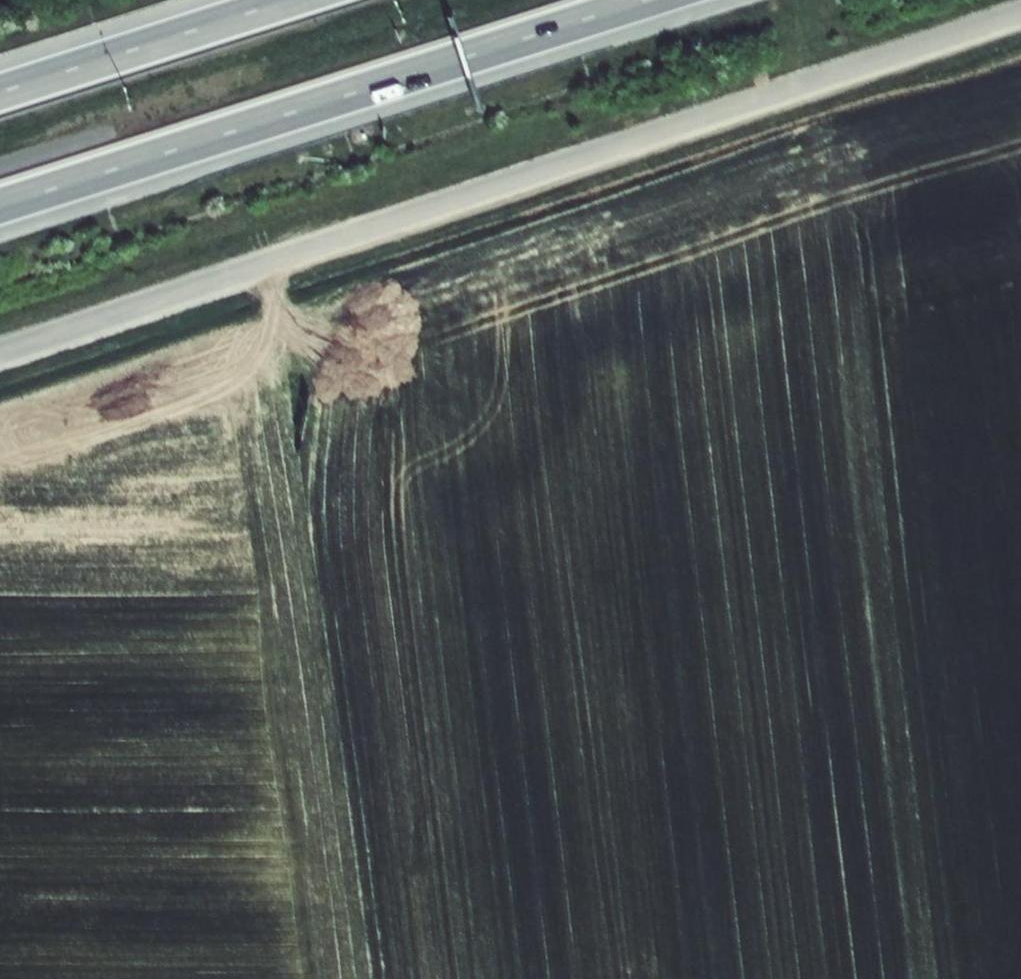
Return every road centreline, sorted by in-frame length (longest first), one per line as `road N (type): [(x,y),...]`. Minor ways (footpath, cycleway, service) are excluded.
road 1 (motorway): [(0,206),(649,0)]
road 2 (motorway): [(292,0),(0,93)]

